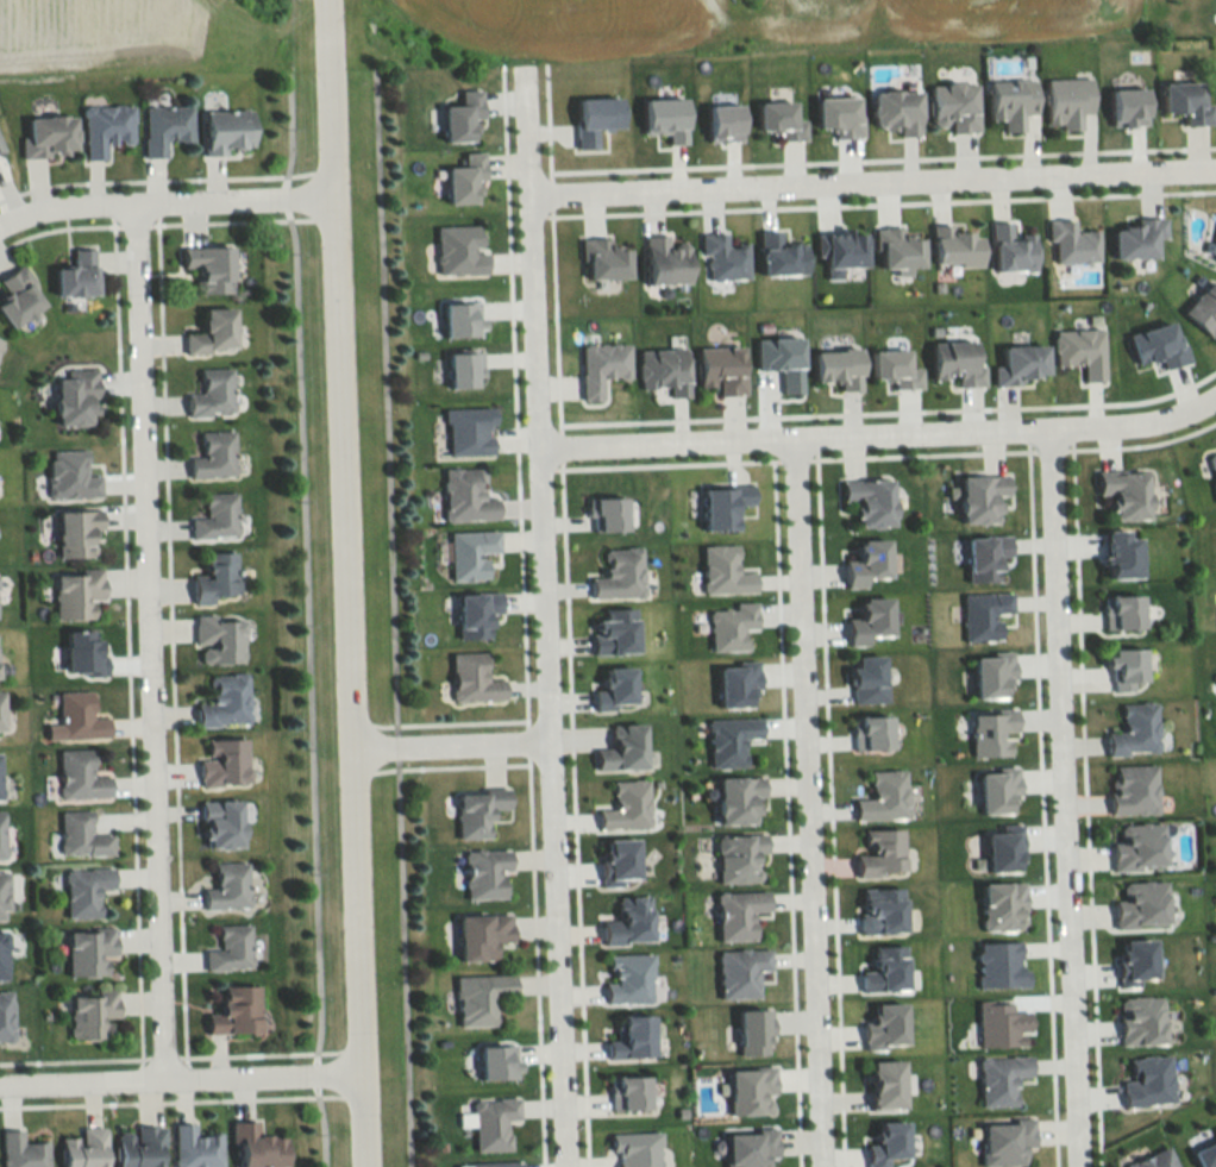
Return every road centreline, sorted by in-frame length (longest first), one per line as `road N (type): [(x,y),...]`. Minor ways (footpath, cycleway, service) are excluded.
road 1 (residential): [(324,0),(360,1166)]
road 2 (residential): [(564,1166),(524,70)]
road 3 (residential): [(164,1075),(133,203)]
road 4 (residential): [(1076,1166),(1046,429)]
road 5 (residential): [(792,439),(817,1166)]
road 6 (residential): [(1215,167),(528,190)]
road 7 (residential): [(1215,397),(1173,418),(1120,426),(539,447)]
road 8 (residential): [(357,1068),(0,1081)]
road 9 (residential): [(331,195),(54,208),(0,224)]
road 10 (residential): [(347,746),(550,740)]

